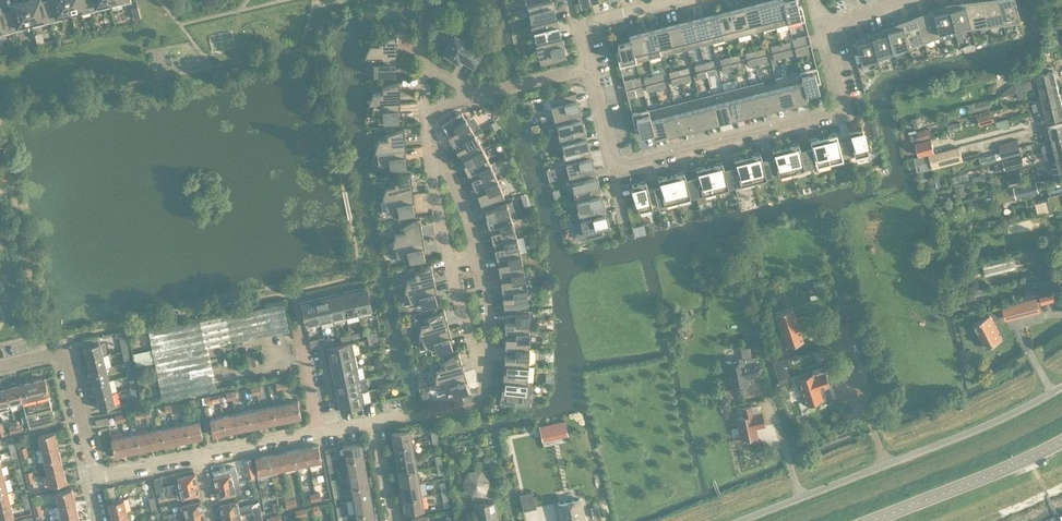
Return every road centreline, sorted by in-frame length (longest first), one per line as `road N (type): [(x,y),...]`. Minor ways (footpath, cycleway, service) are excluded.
road 1 (residential): [(591,68),(617,168),(845,111),(823,27)]
road 2 (unclassified): [(740,520),(995,421),(1061,387)]
road 3 (tertiary): [(870,520),(1061,441)]
road 4 (residential): [(93,479),(62,352)]
road 5 (residential): [(479,262),(449,170),(432,153)]
road 6 (residential): [(474,97),(591,68)]

